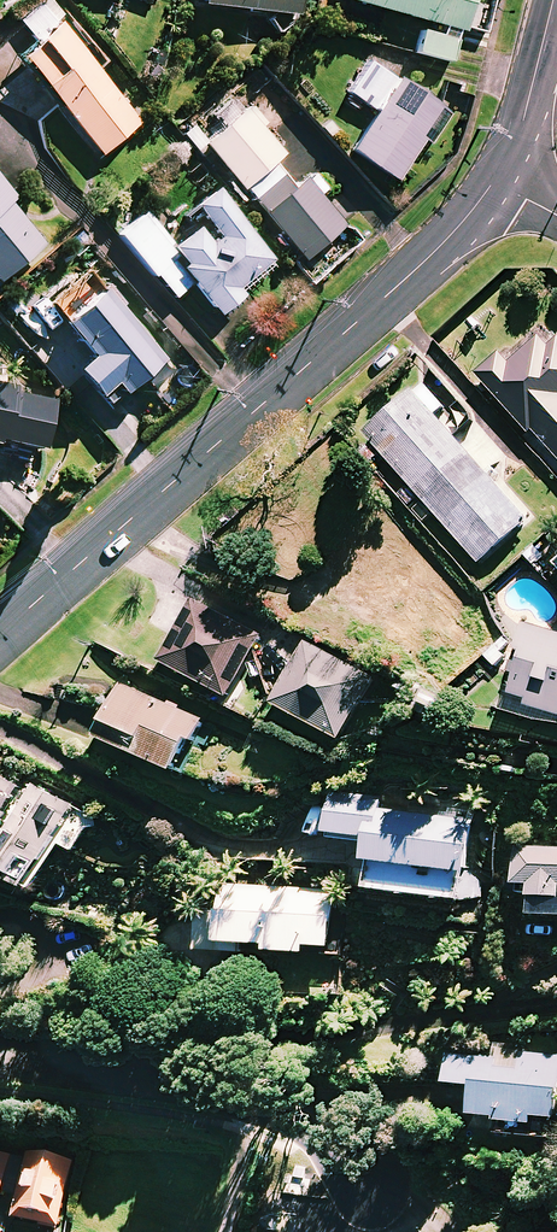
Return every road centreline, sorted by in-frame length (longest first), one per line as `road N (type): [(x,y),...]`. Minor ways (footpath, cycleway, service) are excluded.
road 1 (tertiary): [(493,182),(452,235),(385,297),(0,634)]
road 2 (residential): [(0,1057),(279,1112),(344,1143),(374,1191)]
road 3 (tertiary): [(554,0),(524,118),(493,182)]

